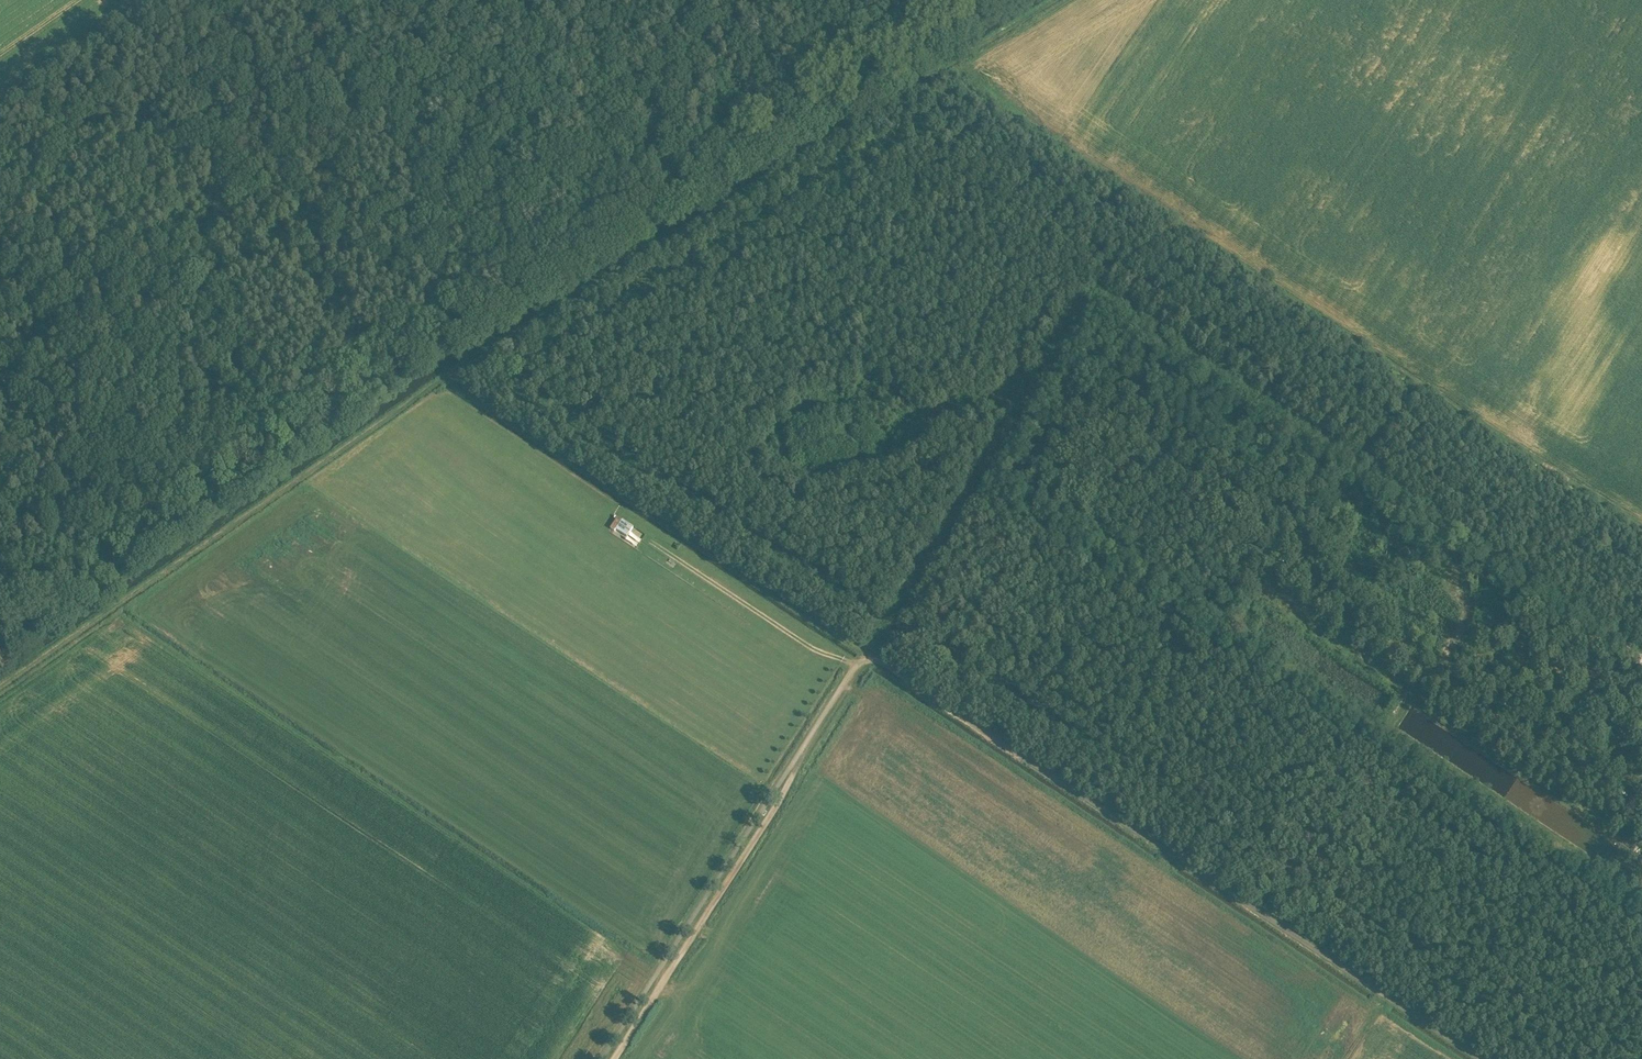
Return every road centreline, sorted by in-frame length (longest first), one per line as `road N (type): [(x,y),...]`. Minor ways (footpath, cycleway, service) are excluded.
road 1 (track): [(1641,929),(973,493)]
road 2 (track): [(1641,657),(1106,304)]
road 3 (track): [(868,659),(452,381)]
road 4 (track): [(868,659),(1086,315),(1106,304)]
road 5 (track): [(1055,0),(950,64)]

